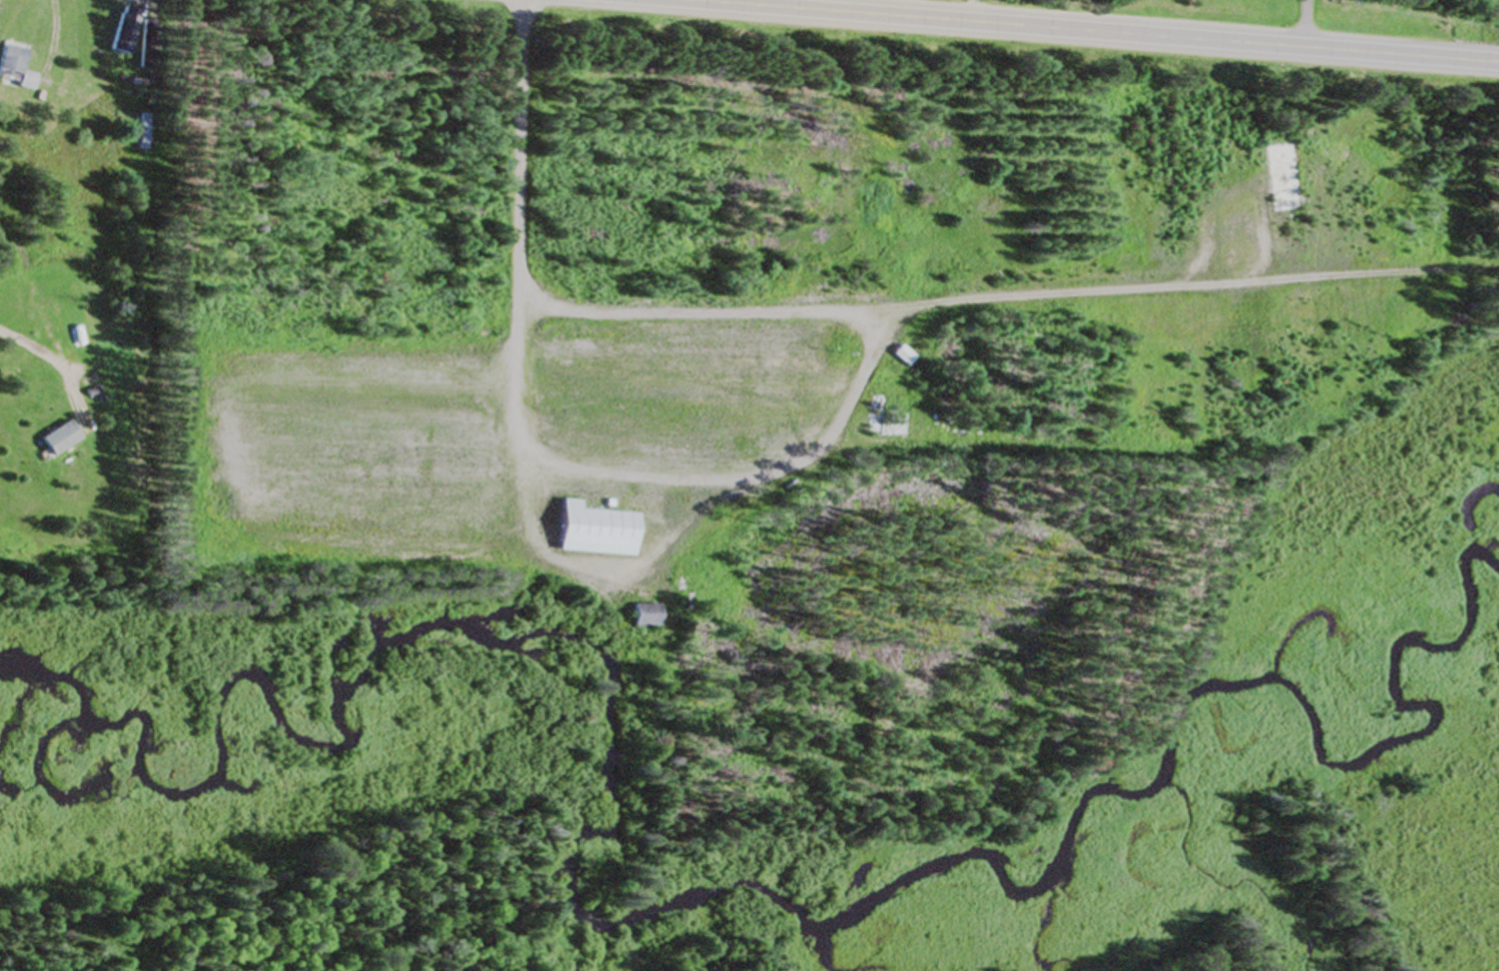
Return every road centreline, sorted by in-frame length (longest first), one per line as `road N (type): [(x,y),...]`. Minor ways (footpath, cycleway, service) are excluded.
road 1 (primary): [(1498,65),(669,0)]
road 2 (residential): [(525,0),(524,527),(556,590)]

